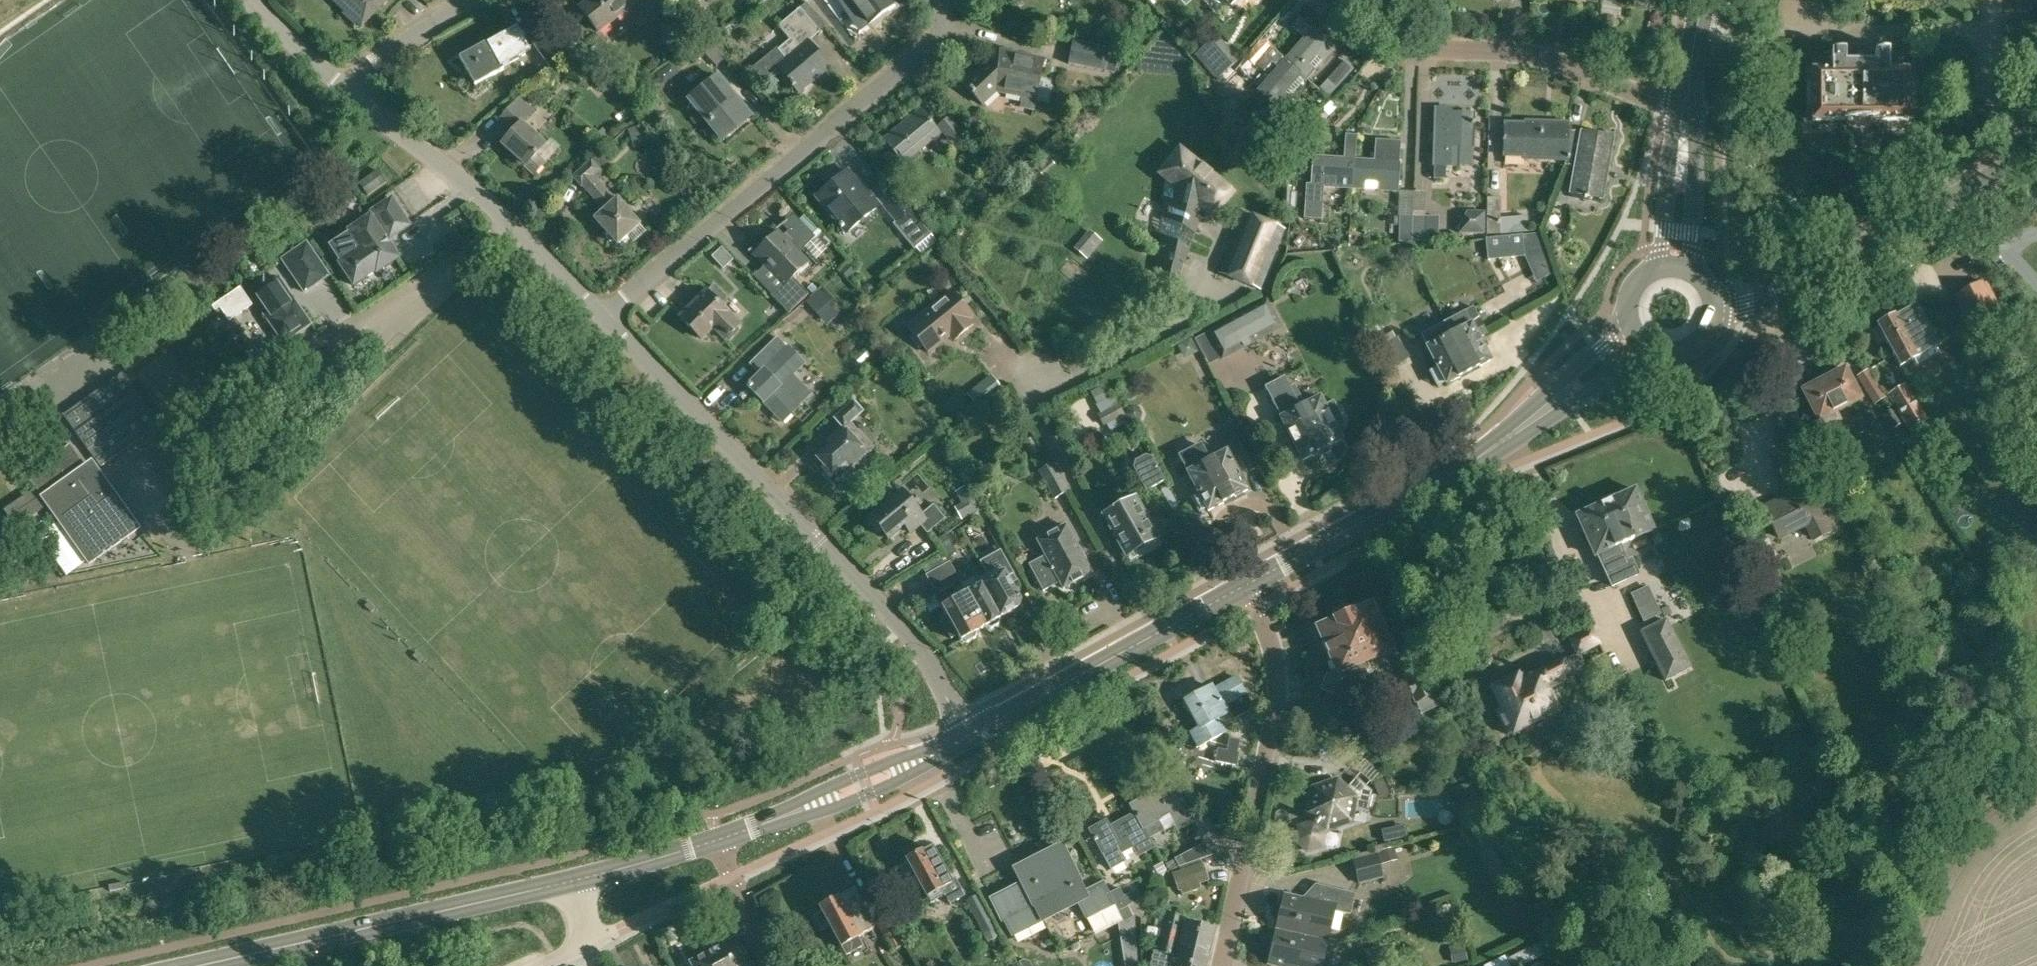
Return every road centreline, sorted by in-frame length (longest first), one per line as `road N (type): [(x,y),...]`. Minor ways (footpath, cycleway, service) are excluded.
road 1 (unclassified): [(969,732),(907,635),(603,317)]
road 2 (residential): [(603,317),(942,38),(942,0)]
road 3 (residential): [(1221,965),(1278,680),(1247,582)]
road 4 (tertiary): [(198,965),(568,882)]
road 5 (tertiary): [(1714,314),(1747,307),(2028,151)]
road 6 (residential): [(1688,104),(1523,52),(1410,43),(1359,0)]
road 7 (unclassified): [(603,317),(534,244),(348,84)]
road 8 (tertiary): [(969,732),(1247,582)]
road 9 (tertiary): [(1247,582),(1507,437)]
road 10 (tertiary): [(755,826),(869,793),(969,732)]
road 11 (tertiary): [(969,732),(755,826)]
road 12 (residential): [(1993,29),(1799,30),(1798,0)]
road 13 (tertiary): [(1507,437),(1579,399),(1641,349)]
road 14 (tertiary): [(1625,330),(1564,377),(1507,437)]
road 15 (tertiary): [(568,882),(718,838)]
road 16 (residential): [(475,0),(348,84)]
road 17 (tertiary): [(1686,268),(1685,118)]
road 18 (tertiary): [(1685,118),(1667,190),(1661,265)]
road 19 (residential): [(770,965),(718,838)]
road 20 (residential): [(2028,151),(1991,90),(1993,29)]
road 21 (unclassified): [(348,84),(250,0)]

